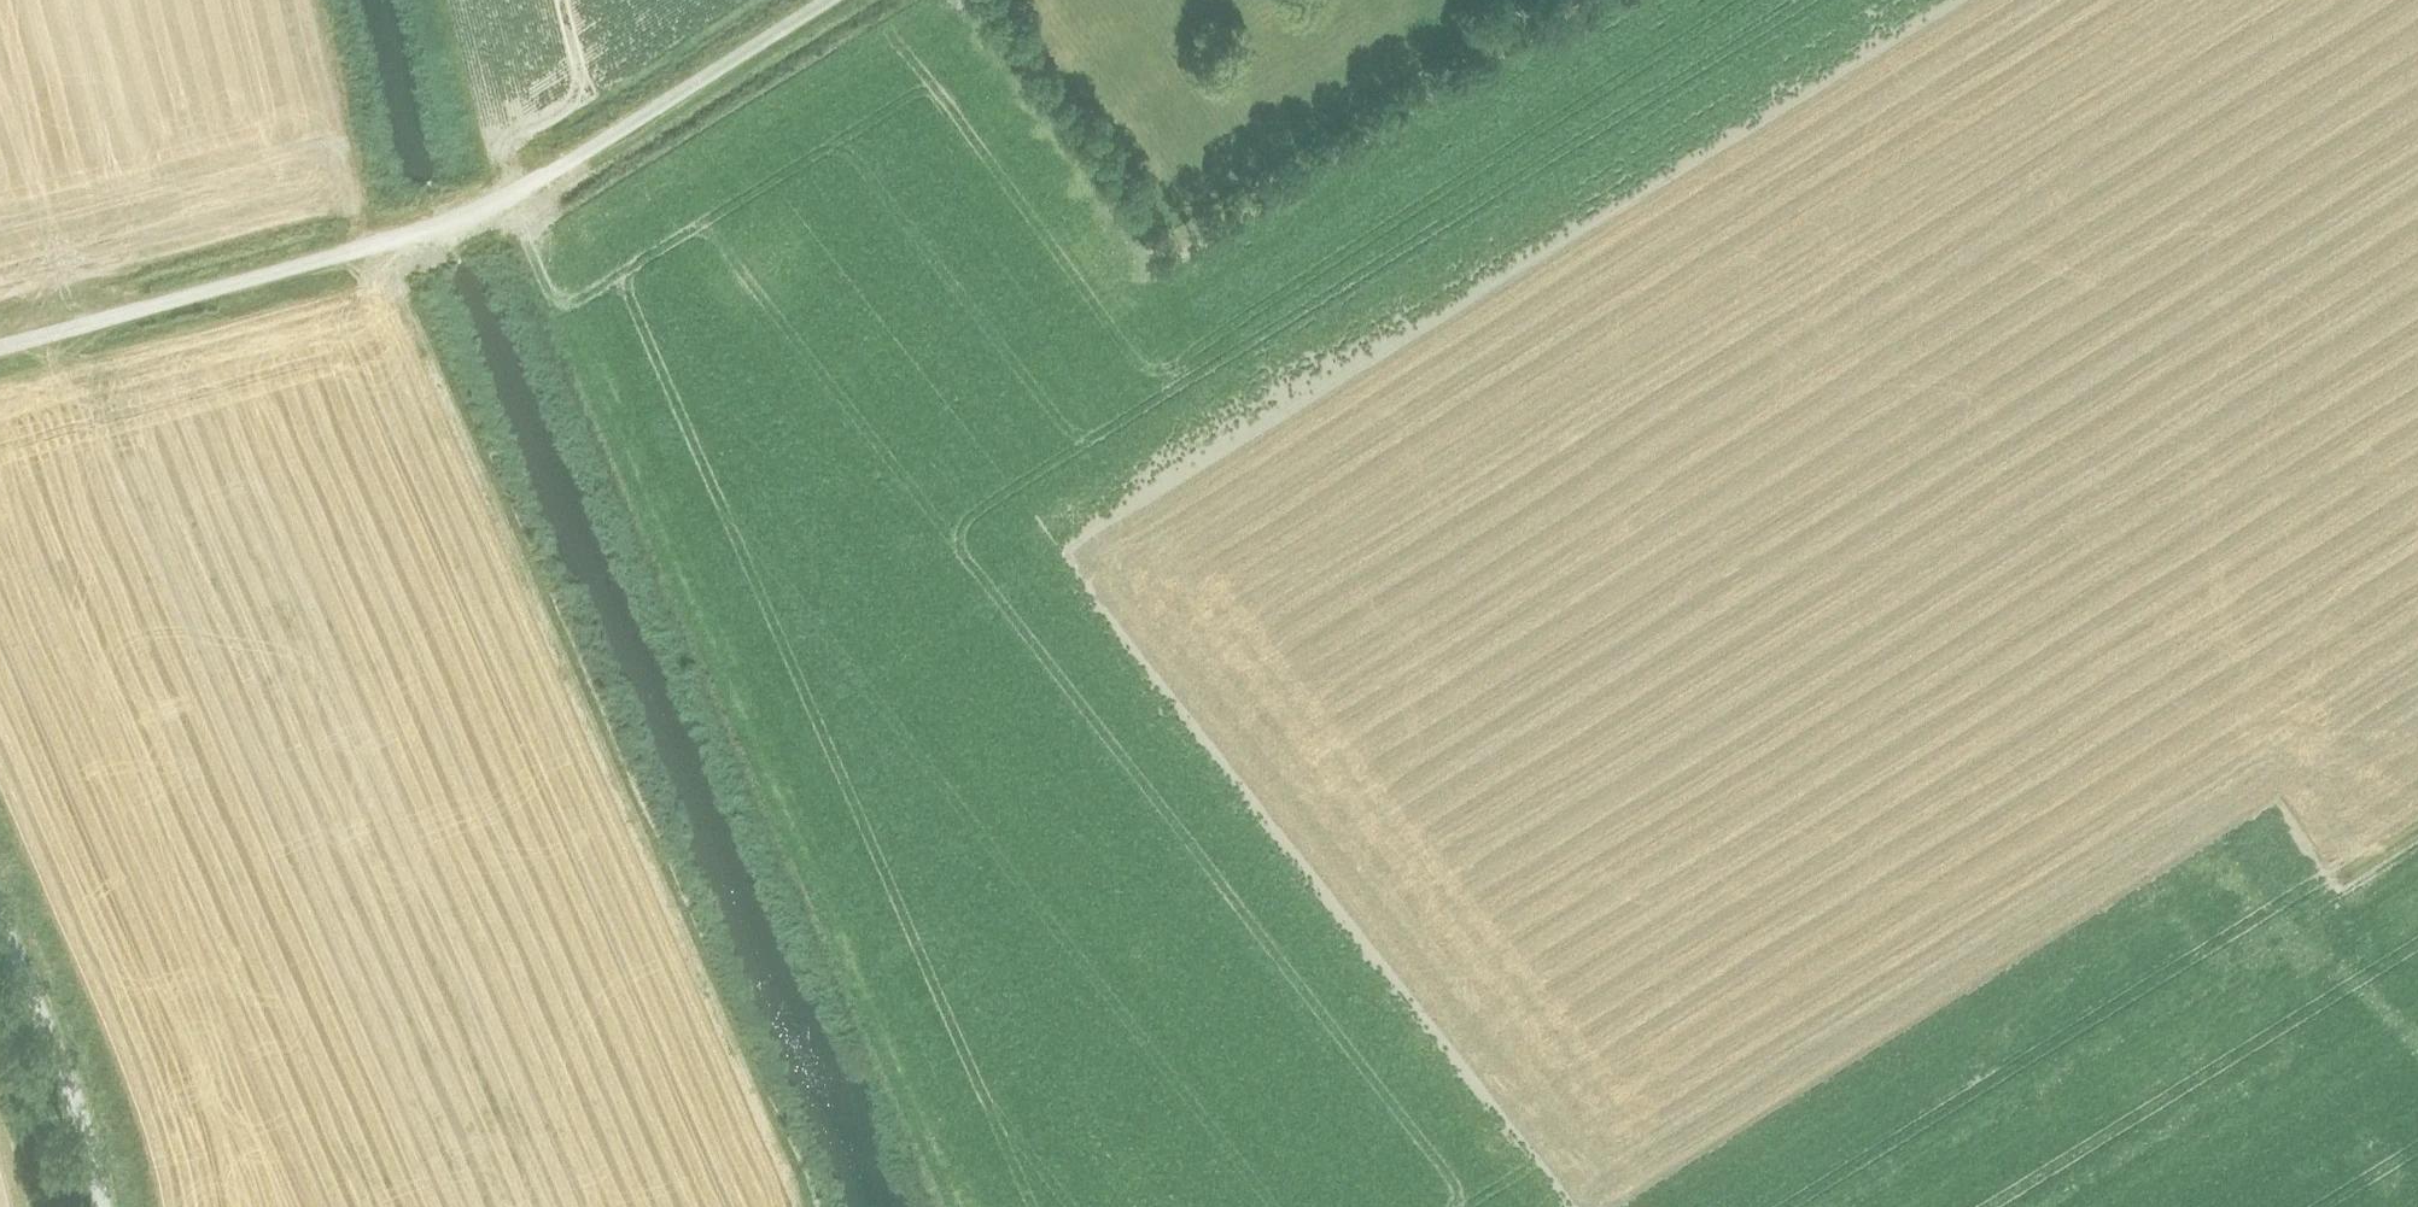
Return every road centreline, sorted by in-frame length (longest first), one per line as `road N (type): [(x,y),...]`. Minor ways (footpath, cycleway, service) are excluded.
road 1 (unclassified): [(0,348),(467,213),(584,152),(828,0)]
road 2 (unclassified): [(102,1206),(80,1117),(0,922)]

